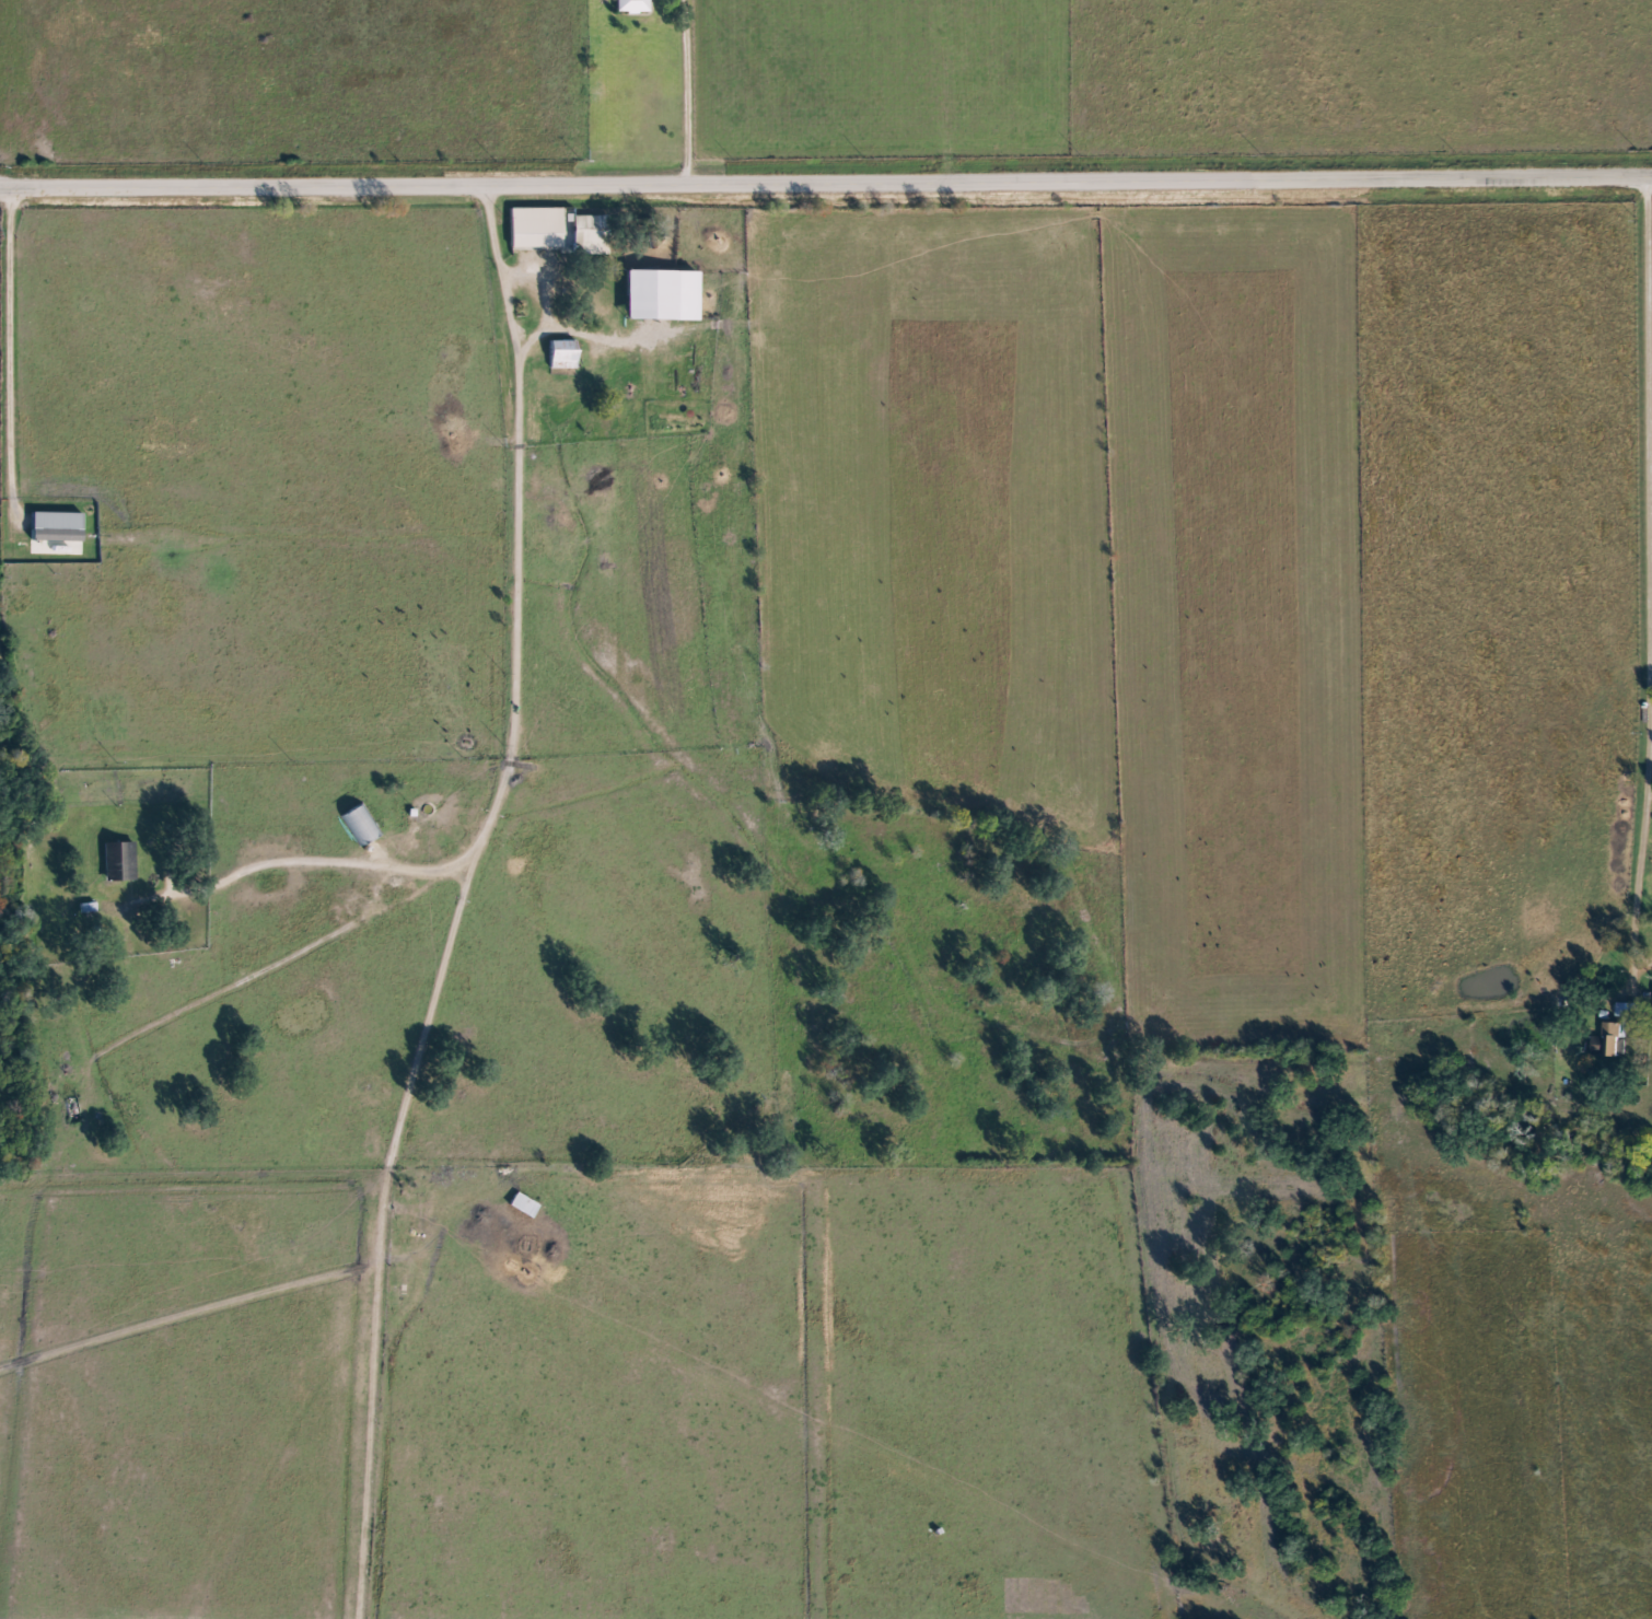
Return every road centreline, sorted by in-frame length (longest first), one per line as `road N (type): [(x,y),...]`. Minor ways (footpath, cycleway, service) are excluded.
road 1 (tertiary): [(0,184),(1651,170)]

